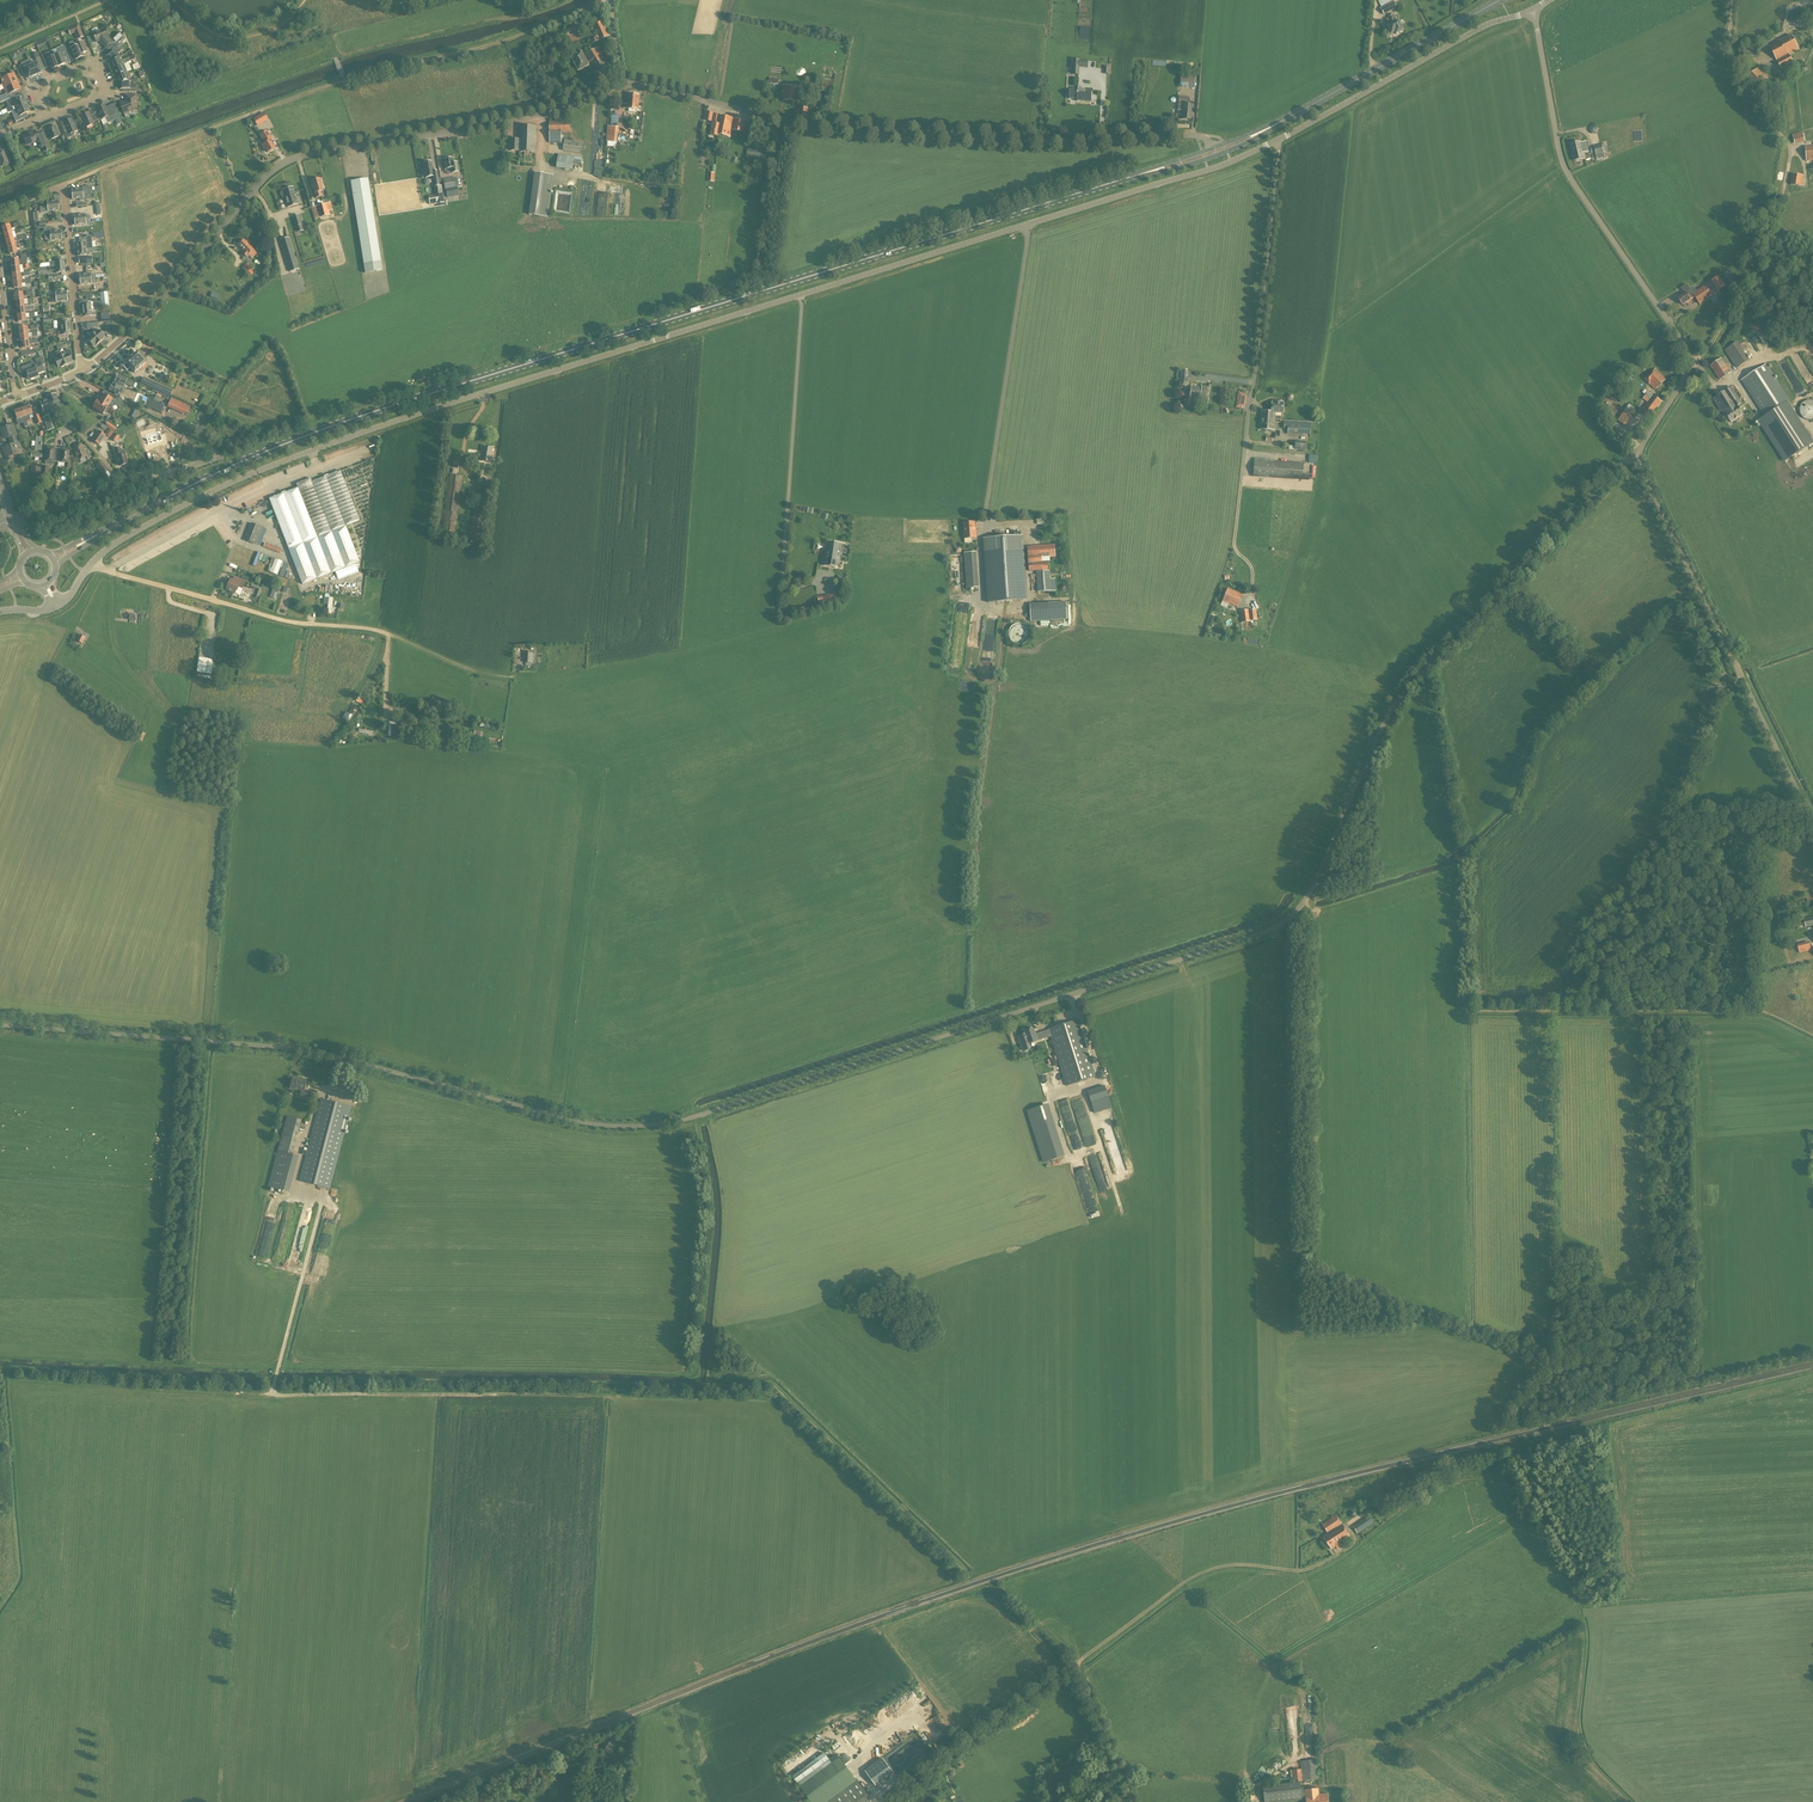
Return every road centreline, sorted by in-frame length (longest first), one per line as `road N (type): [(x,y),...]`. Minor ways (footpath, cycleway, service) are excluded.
road 1 (unclassified): [(0,1024),(289,1047),(595,1124),(659,1124),(1274,929),(1310,893),(1396,702),(1632,454)]
road 2 (unclassified): [(89,566),(151,522),(339,441),(1208,170),(1279,138)]
road 3 (primary): [(54,559),(191,485),(344,422),(1116,182)]
road 4 (unclassified): [(1213,149),(1197,136),(946,140),(848,133),(622,86)]
road 5 (track): [(65,185),(305,94),(511,39),(610,0)]
road 6 (unclassified): [(142,320),(282,164),(545,116),(622,86)]
road 7 (unclassified): [(1632,454),(1680,386),(1689,357),(1567,168),(1533,9)]
road 8 (unclassified): [(1812,834),(1632,454)]
road 9 (unclassified): [(1279,138),(1242,476)]
road 10 (track): [(107,572),(285,621),(388,634)]
road 11 (unclassified): [(1279,138),(1485,25),(1533,9)]
road 12 (track): [(1690,362),(1734,306),(1789,163)]
road 13 (primary): [(1501,0),(1312,105)]
road 14 (primary): [(1116,182),(1227,152),(1312,105)]
road 15 (residential): [(82,370),(65,185)]
road 16 (unclassified): [(1789,163),(1789,145),(1746,89),(1732,55),(1734,0)]
road 17 (track): [(388,634),(473,671),(515,677)]
road 18 (residential): [(126,486),(69,420),(54,383)]
road 19 (residential): [(46,118),(34,88),(91,64),(102,95)]
road 20 (residential): [(0,278),(15,397)]
road 21 (track): [(1251,589),(1251,569),(1235,546),(1242,476)]

